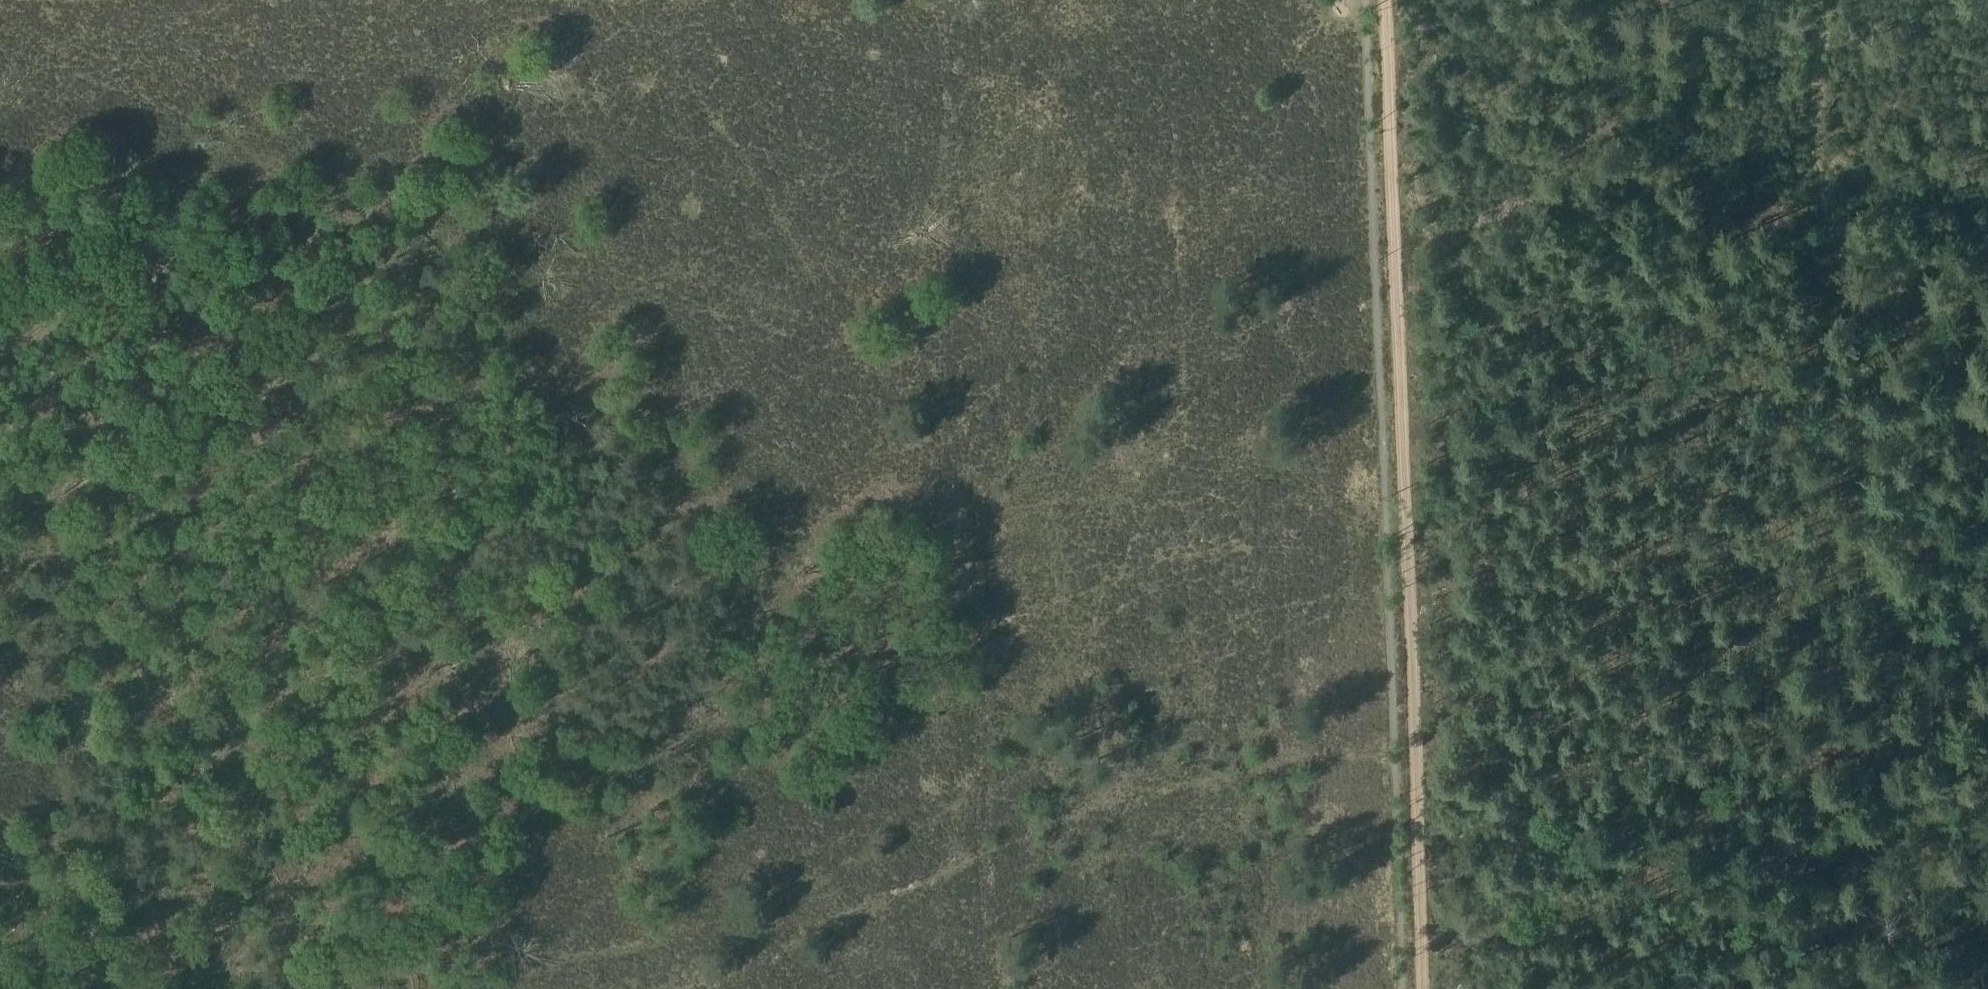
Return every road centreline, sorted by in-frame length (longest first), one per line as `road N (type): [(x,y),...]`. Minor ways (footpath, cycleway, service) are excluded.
road 1 (track): [(1390,0),(1423,988)]

